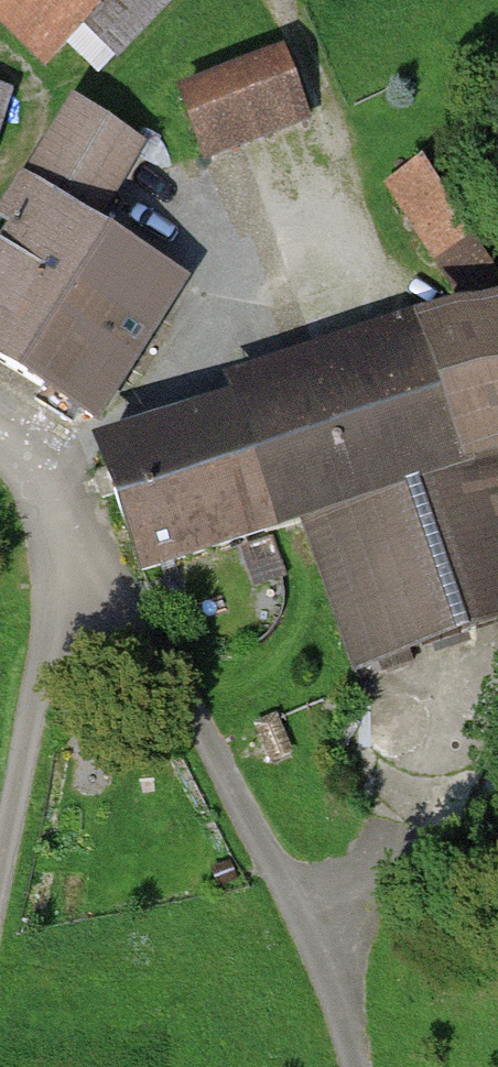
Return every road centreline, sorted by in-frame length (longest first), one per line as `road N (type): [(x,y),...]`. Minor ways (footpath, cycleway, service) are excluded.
road 1 (track): [(0,435),(28,453),(135,603),(322,957),(352,1066)]
road 2 (track): [(75,517),(0,867)]

